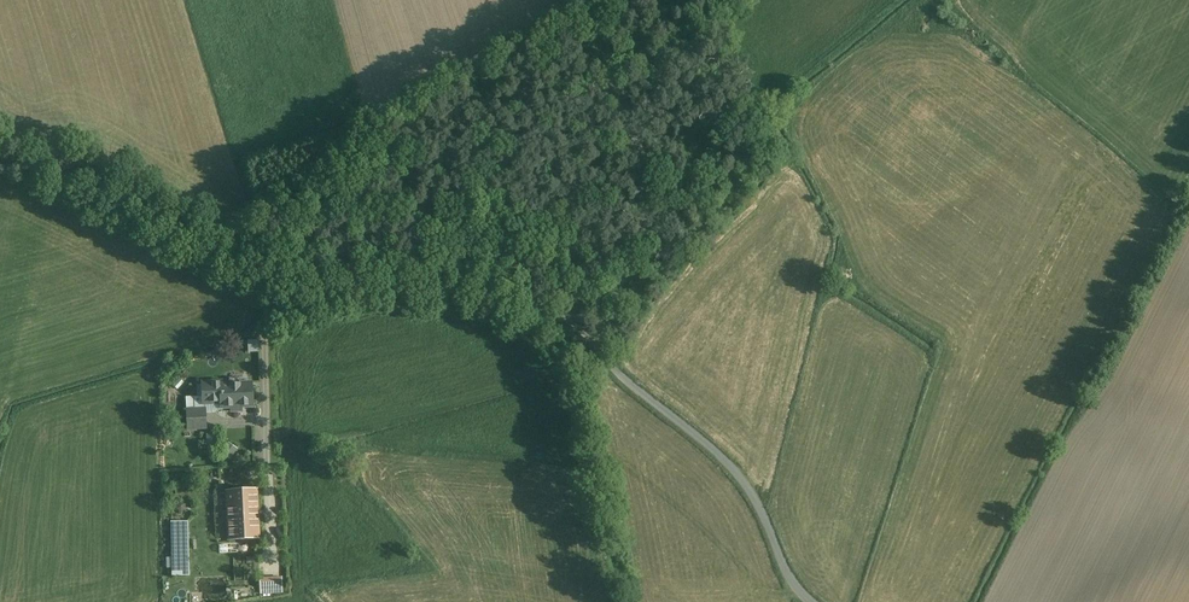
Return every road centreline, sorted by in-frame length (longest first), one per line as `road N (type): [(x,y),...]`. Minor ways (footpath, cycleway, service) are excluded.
road 1 (unclassified): [(589,0),(642,172),(635,216),(597,324),(603,346),(633,391),(715,449),(740,477),(800,577),(827,601)]

